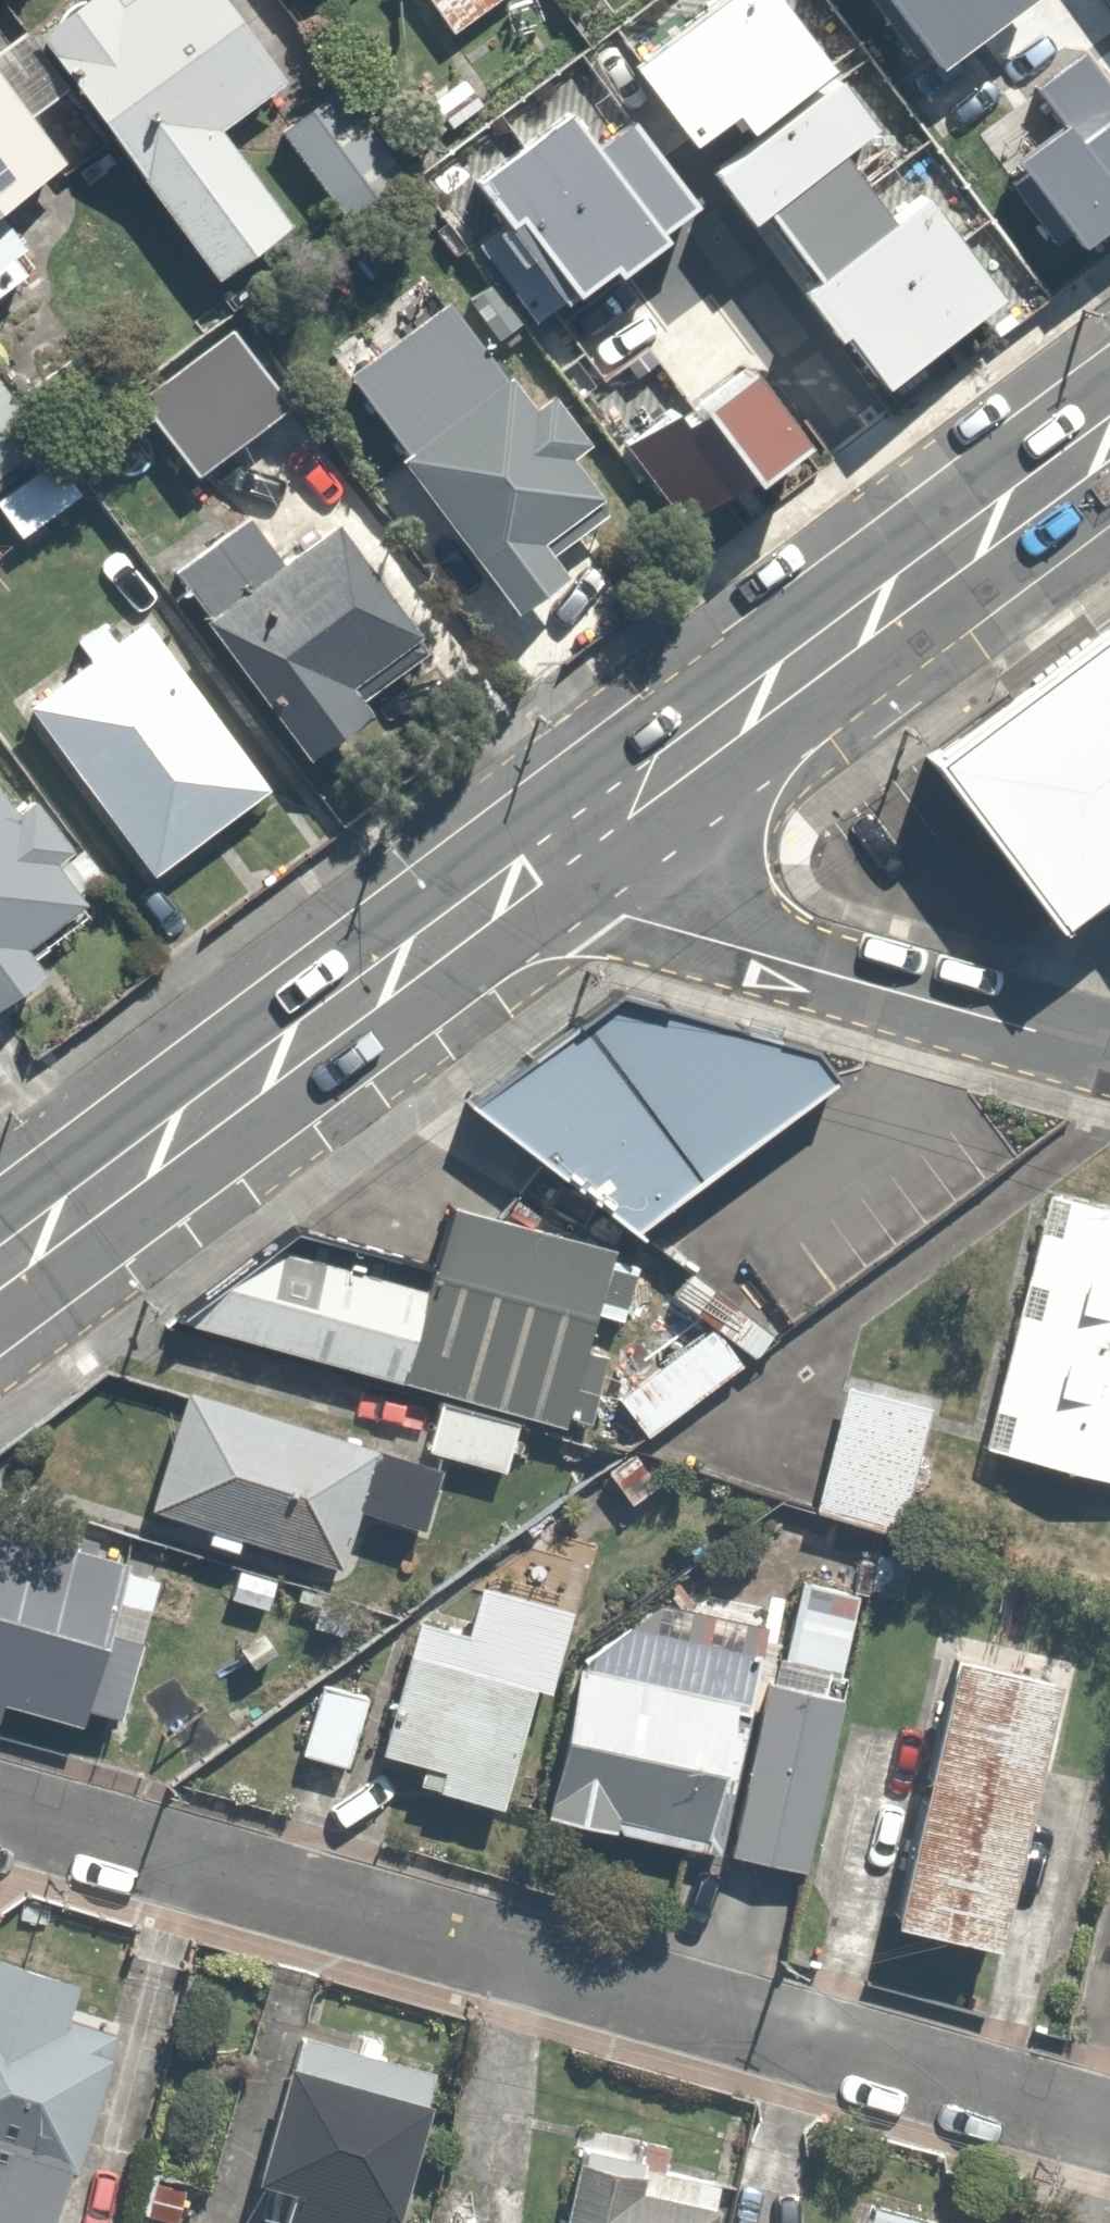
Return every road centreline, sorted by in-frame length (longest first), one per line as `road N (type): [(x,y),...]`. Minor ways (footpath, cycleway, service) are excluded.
road 1 (residential): [(1109,2127),(0,1811)]
road 2 (secondary): [(532,871),(1109,440)]
road 3 (secondary): [(0,1266),(532,871)]
road 4 (residential): [(1109,1057),(624,915),(532,871)]

